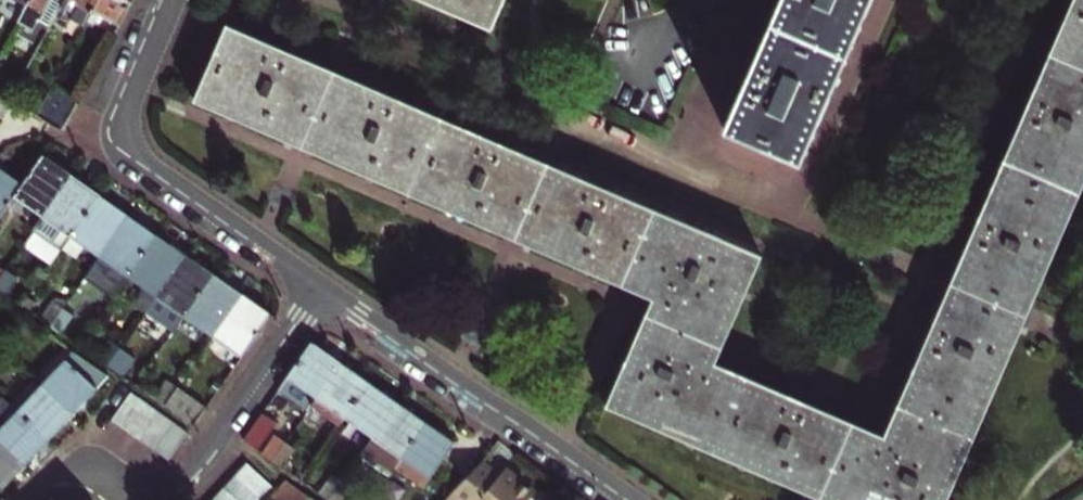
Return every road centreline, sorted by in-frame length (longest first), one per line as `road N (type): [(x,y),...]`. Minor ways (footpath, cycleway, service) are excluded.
road 1 (residential): [(322,288),(124,147),(120,115),(166,0)]
road 2 (residential): [(630,499),(322,288)]
road 3 (residential): [(322,288),(194,474),(166,499)]

